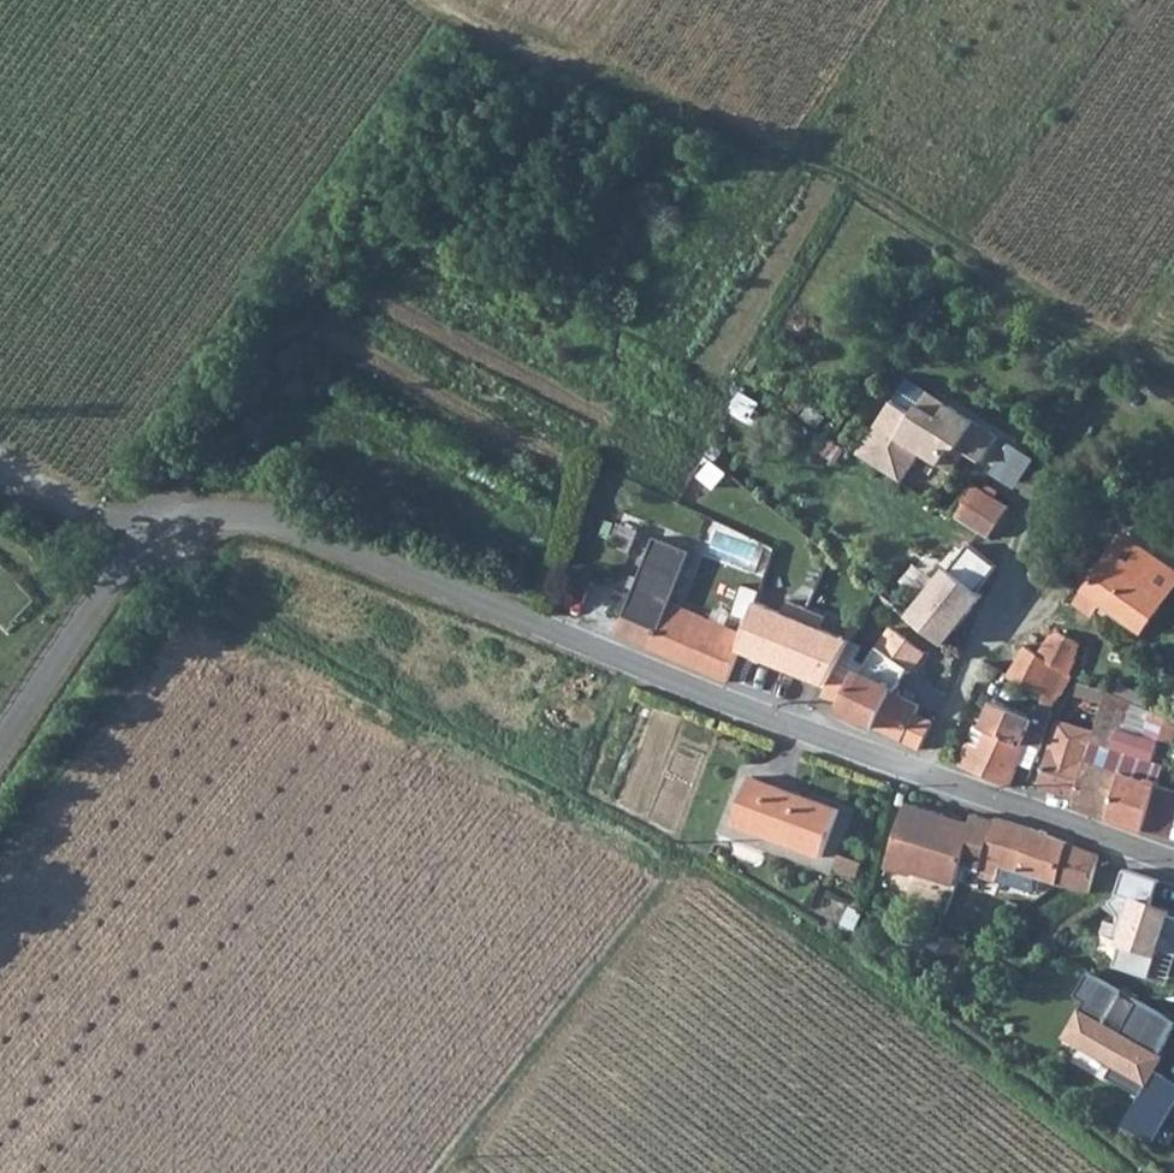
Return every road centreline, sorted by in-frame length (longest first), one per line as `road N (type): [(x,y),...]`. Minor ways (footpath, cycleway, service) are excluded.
road 1 (residential): [(0,737),(67,638),(159,531),(195,519),(279,518),(717,695),(1173,854)]
road 2 (track): [(437,0),(769,143),(1123,354),(1163,289),(1173,289)]
road 3 (track): [(0,460),(159,531)]

